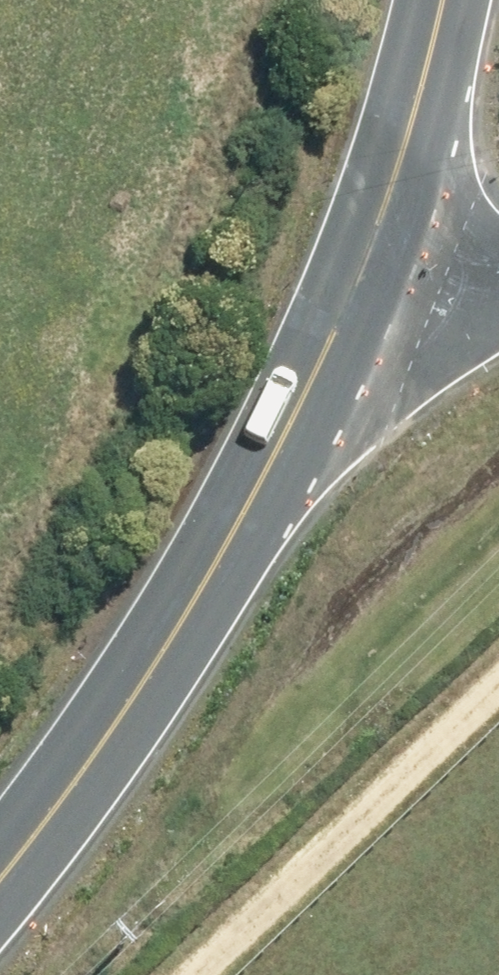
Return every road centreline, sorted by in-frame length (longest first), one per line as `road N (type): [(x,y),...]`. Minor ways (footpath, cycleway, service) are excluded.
road 1 (secondary): [(355,280),(271,463),(184,624),(0,877)]
road 2 (track): [(498,668),(193,974)]
road 3 (secondary): [(416,0),(355,280)]
road 4 (residential): [(355,280),(498,280)]

